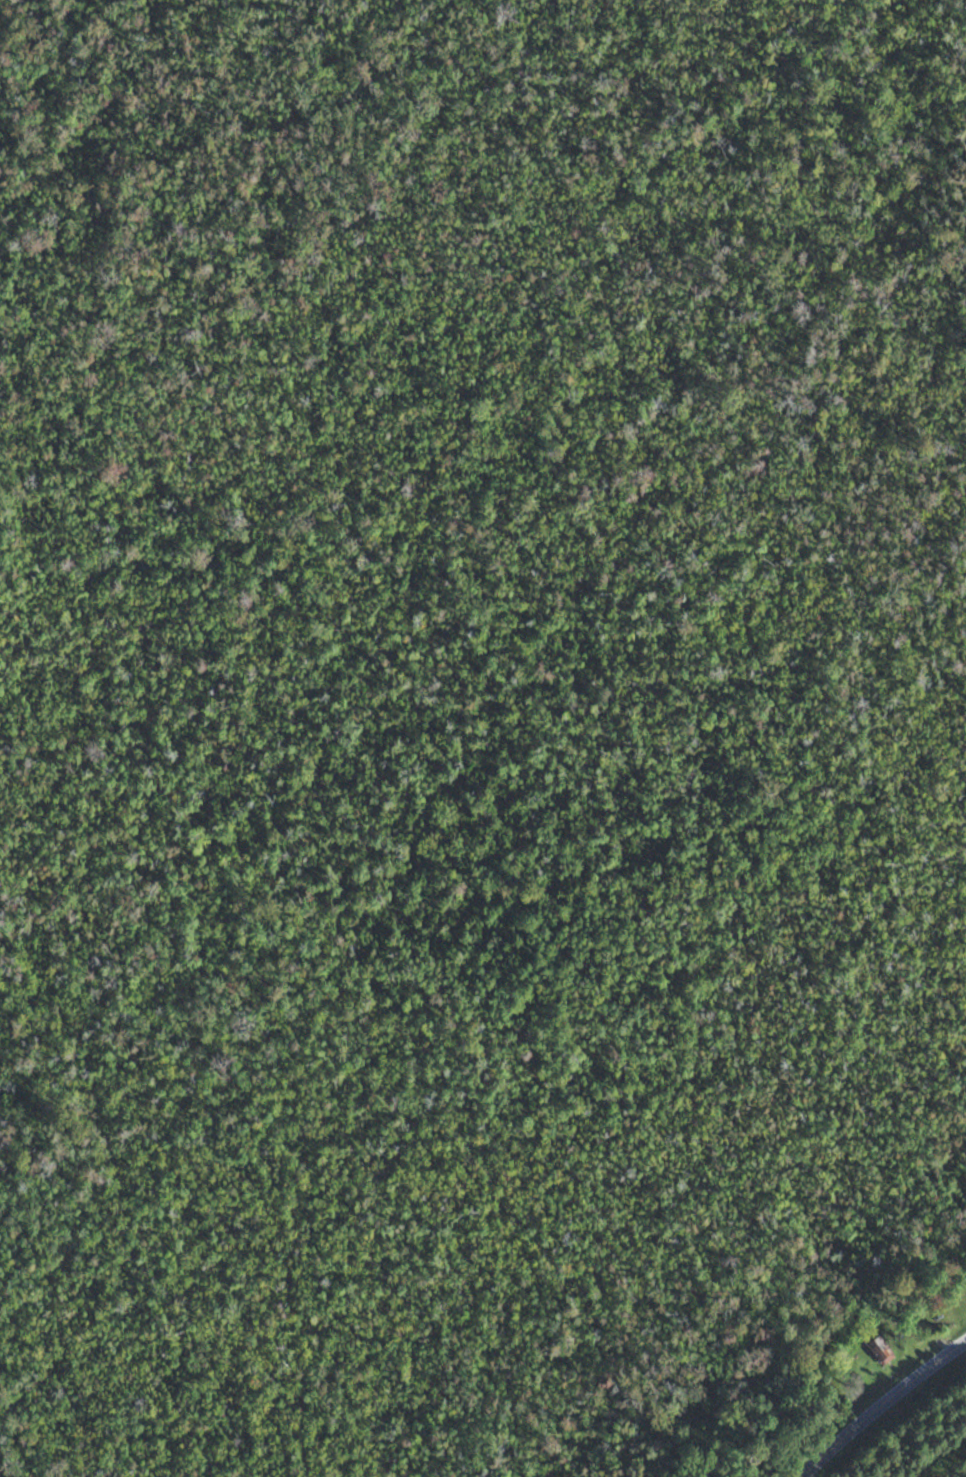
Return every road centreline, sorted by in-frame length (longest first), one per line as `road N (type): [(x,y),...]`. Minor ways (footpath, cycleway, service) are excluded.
road 1 (secondary): [(965,1351),(804,1476)]

